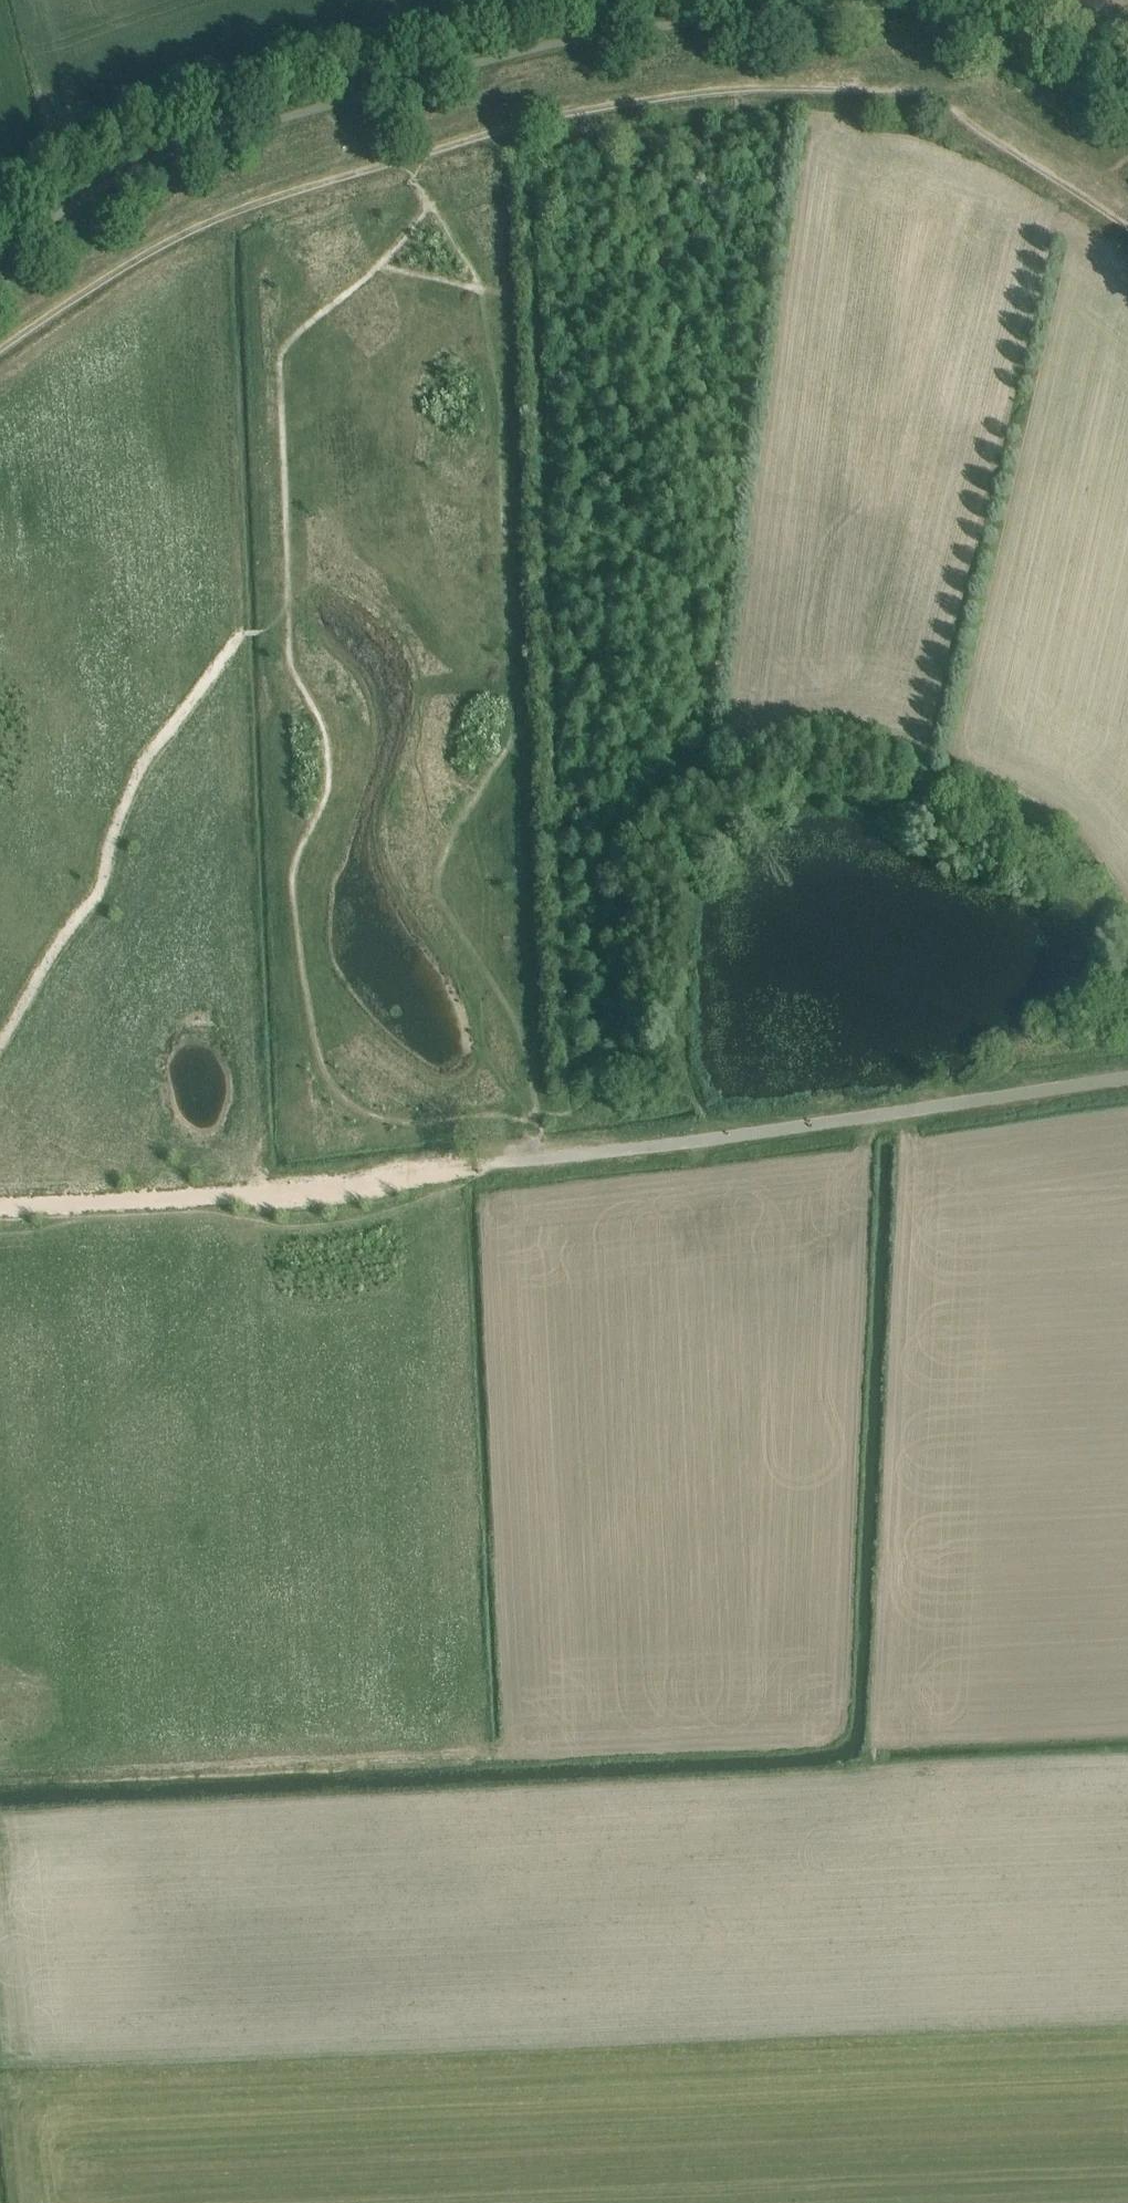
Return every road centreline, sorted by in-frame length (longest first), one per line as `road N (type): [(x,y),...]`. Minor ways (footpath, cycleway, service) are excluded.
road 1 (unclassified): [(468,1163),(706,1139),(1127,1077)]
road 2 (track): [(0,1202),(468,1163)]

